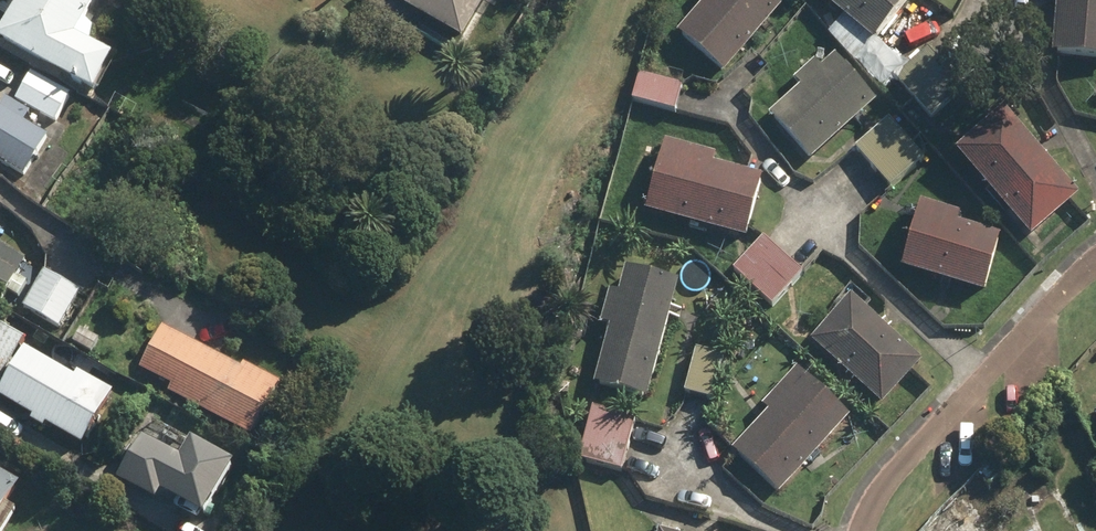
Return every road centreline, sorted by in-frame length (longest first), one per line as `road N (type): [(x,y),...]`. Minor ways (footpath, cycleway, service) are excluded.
road 1 (residential): [(1095,261),(892,468),(854,530)]

